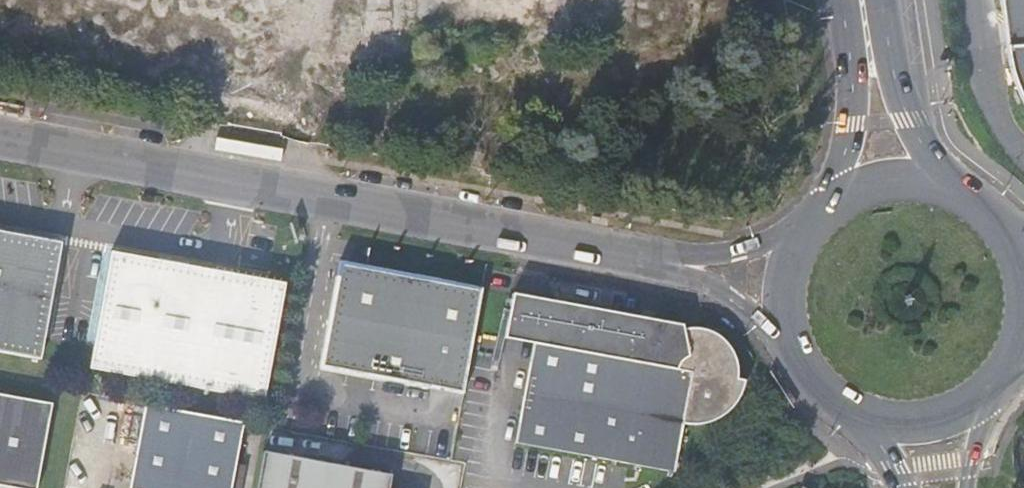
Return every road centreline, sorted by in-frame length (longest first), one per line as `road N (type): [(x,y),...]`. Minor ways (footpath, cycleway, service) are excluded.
road 1 (unclassified): [(673,264),(0,134)]
road 2 (tertiary): [(952,177),(906,123),(865,0)]
road 3 (tertiary): [(859,0),(849,186)]
road 4 (tertiary): [(824,204),(798,240),(785,284),(789,323),(804,360)]
road 5 (unclassified): [(824,204),(744,251),(673,264)]
road 6 (unclassified): [(673,264),(743,305),(804,360)]
road 7 (tertiary): [(856,406),(907,418),(950,412),(987,392)]

